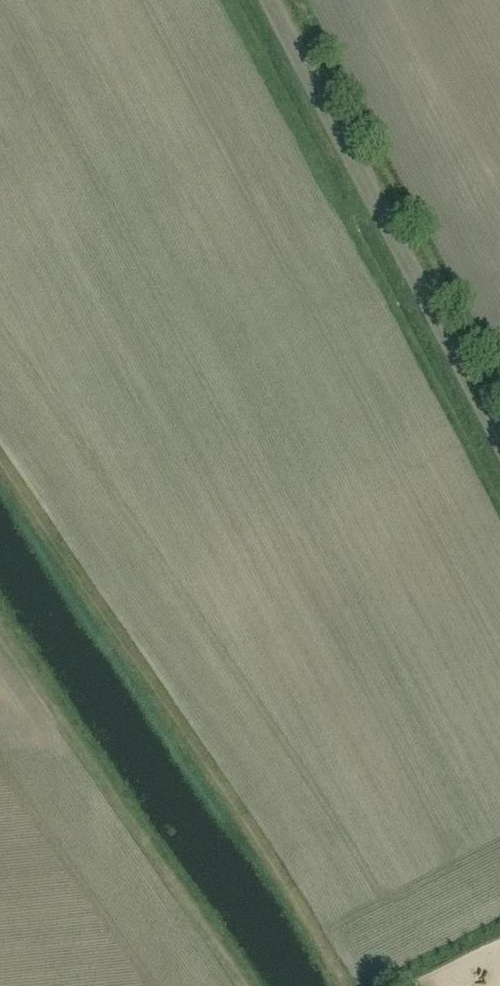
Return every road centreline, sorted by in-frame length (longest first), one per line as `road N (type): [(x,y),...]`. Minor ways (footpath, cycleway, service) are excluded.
road 1 (unclassified): [(499,438),(270,0)]
road 2 (track): [(0,623),(244,985)]

